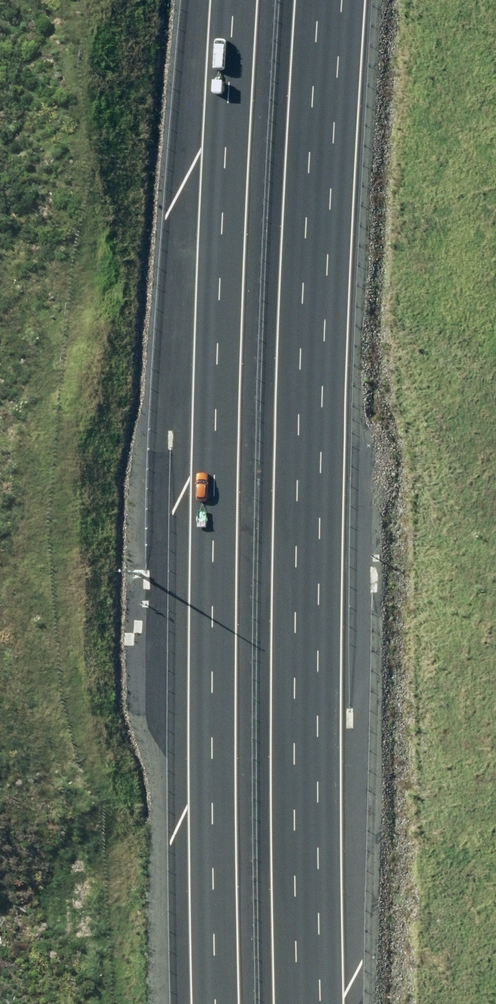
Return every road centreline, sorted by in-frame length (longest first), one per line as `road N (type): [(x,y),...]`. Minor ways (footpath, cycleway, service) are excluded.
road 1 (motorway): [(207,1003),(219,341),(240,0)]
road 2 (motorway): [(335,0),(321,303),(319,1003)]

